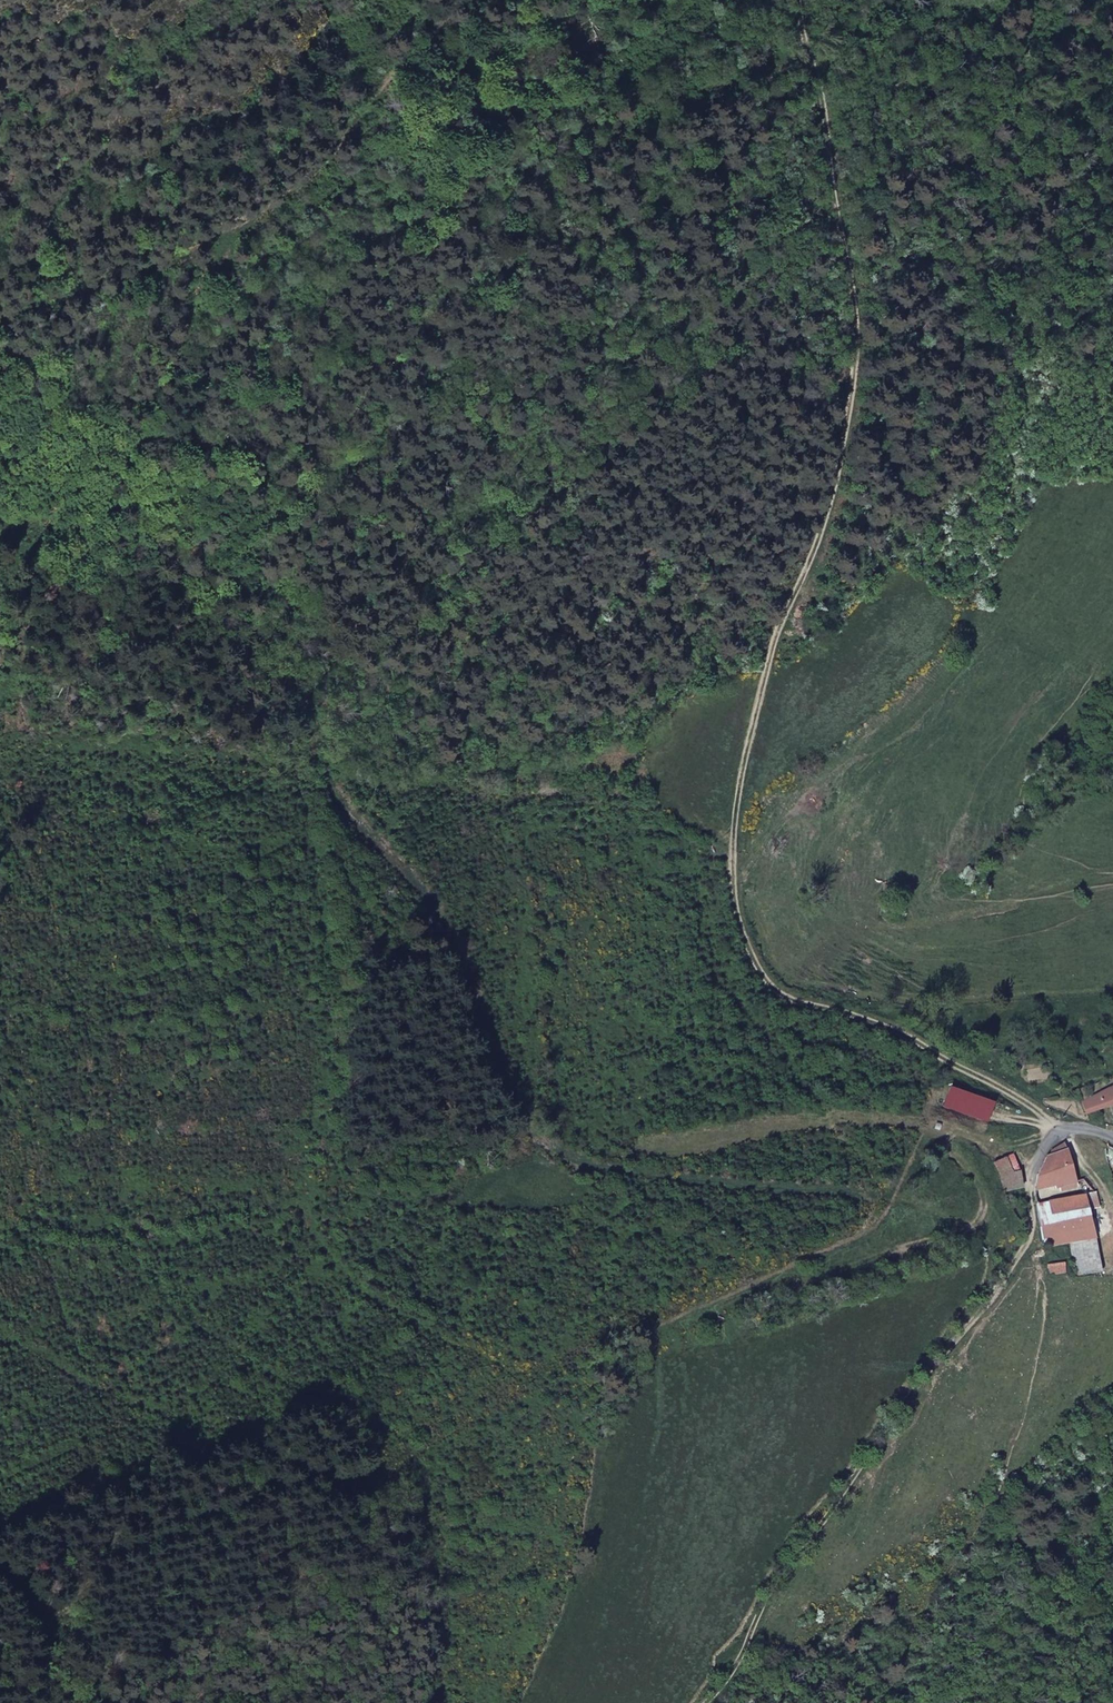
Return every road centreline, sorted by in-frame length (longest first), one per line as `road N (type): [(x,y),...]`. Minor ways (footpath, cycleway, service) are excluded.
road 1 (track): [(1057,1134),(1013,1093),(872,1021),(796,1002),(769,986),(746,945),(733,893),(744,764),(781,624),(834,489),(855,360),(852,281),(797,0)]
road 2 (track): [(455,0),(320,166),(278,200),(120,284),(0,319)]

